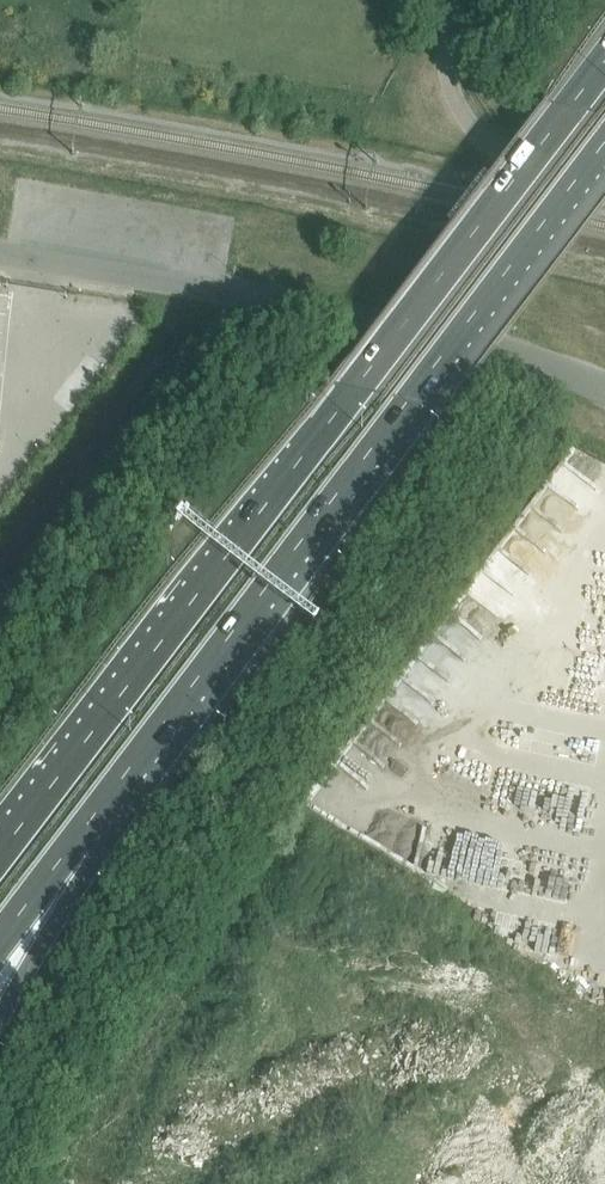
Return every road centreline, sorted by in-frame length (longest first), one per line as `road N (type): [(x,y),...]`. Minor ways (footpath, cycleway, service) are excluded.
road 1 (motorway): [(604,52),(0,854)]
road 2 (motorway): [(77,837),(604,141)]
road 3 (unclassified): [(0,255),(355,316)]
road 4 (unclassified): [(604,388),(517,354),(355,316)]
road 5 (unclassified): [(452,21),(446,53),(459,108),(483,138),(604,174)]
road 6 (motorway): [(0,1026),(77,837)]
road 7 (motorway): [(0,940),(77,837)]

